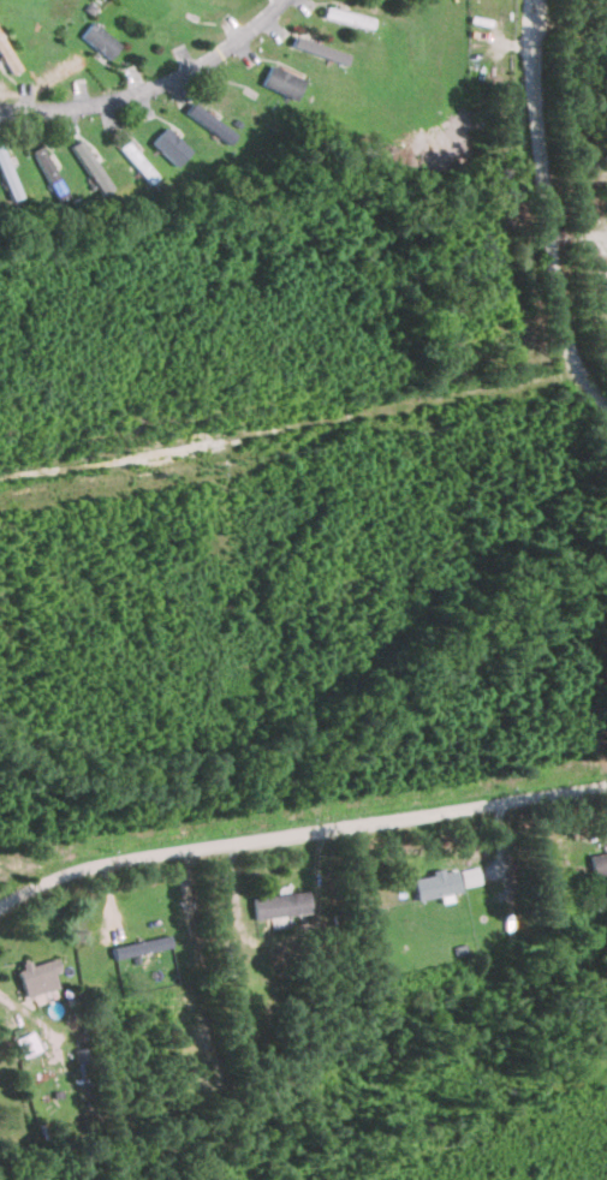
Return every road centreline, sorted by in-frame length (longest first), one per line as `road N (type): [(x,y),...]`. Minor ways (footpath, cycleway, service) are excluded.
road 1 (residential): [(606,770),(450,812),(102,869),(0,909)]
road 2 (residential): [(530,0),(560,300),(577,371),(606,403)]
road 3 (residential): [(0,108),(79,106),(153,90),(209,61),(288,0)]

